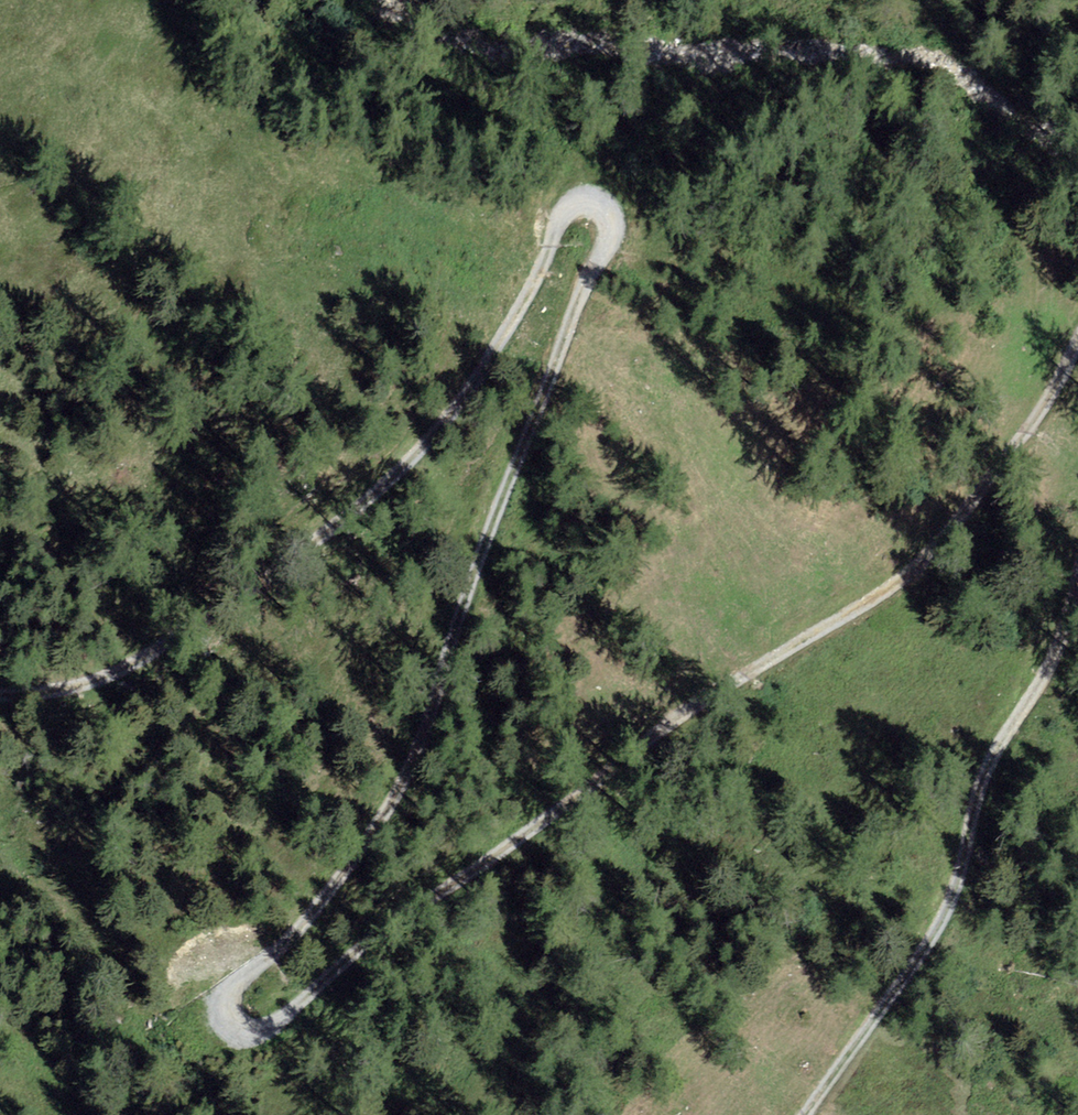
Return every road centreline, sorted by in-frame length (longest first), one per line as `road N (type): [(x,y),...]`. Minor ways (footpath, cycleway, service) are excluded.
road 1 (track): [(1077,344),(1009,452),(903,577),(757,666),(418,902),(274,1027),(208,1021),(216,964),(303,899),(391,795),(429,641),(599,200),(572,183),(543,207),(513,291),(434,417),(154,629),(35,679),(0,679)]
road 2 (track): [(801,1114),(930,942),(961,876),(987,764),(1058,650),(1077,592)]

